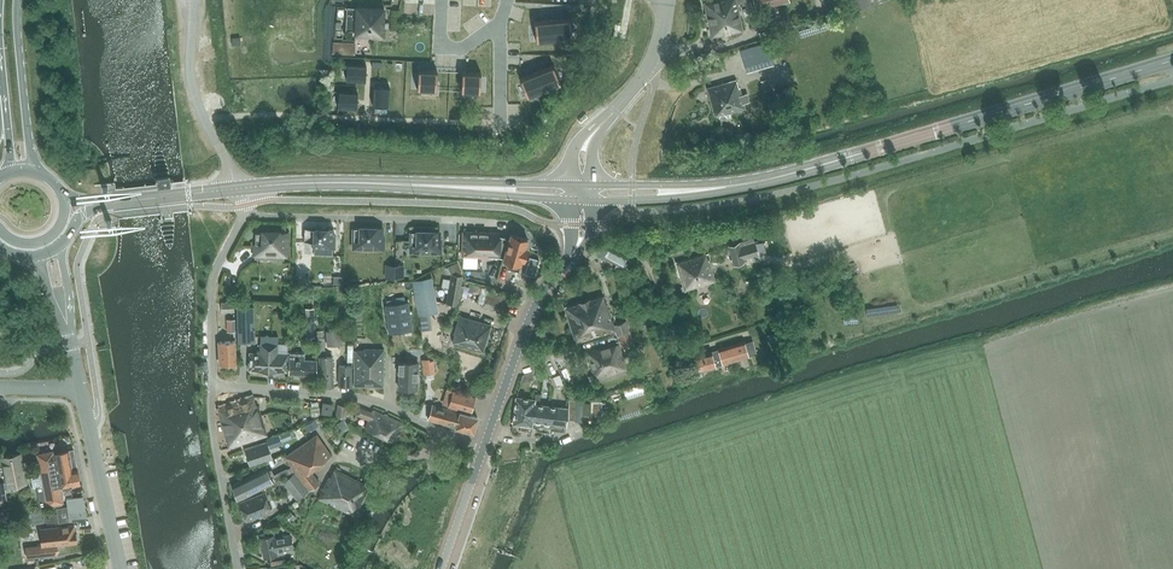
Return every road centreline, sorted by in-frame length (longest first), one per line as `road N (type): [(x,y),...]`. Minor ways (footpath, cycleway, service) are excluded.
road 1 (tertiary): [(632,192),(788,175),(1172,61)]
road 2 (secondary): [(247,187),(582,191)]
road 3 (residential): [(484,446),(358,397),(211,387)]
road 4 (secondary): [(484,446),(528,322),(578,244),(582,191)]
road 5 (tertiary): [(582,191),(584,147),(647,69),(669,0)]
road 6 (residential): [(211,387),(214,277),(248,205),(247,187)]
road 7 (unclassified): [(80,389),(120,568)]
road 8 (residential): [(237,568),(211,387)]
road 9 (primary): [(33,170),(18,0)]
road 10 (secondary): [(93,204),(247,187)]
road 11 (secondary): [(442,568),(484,446)]

